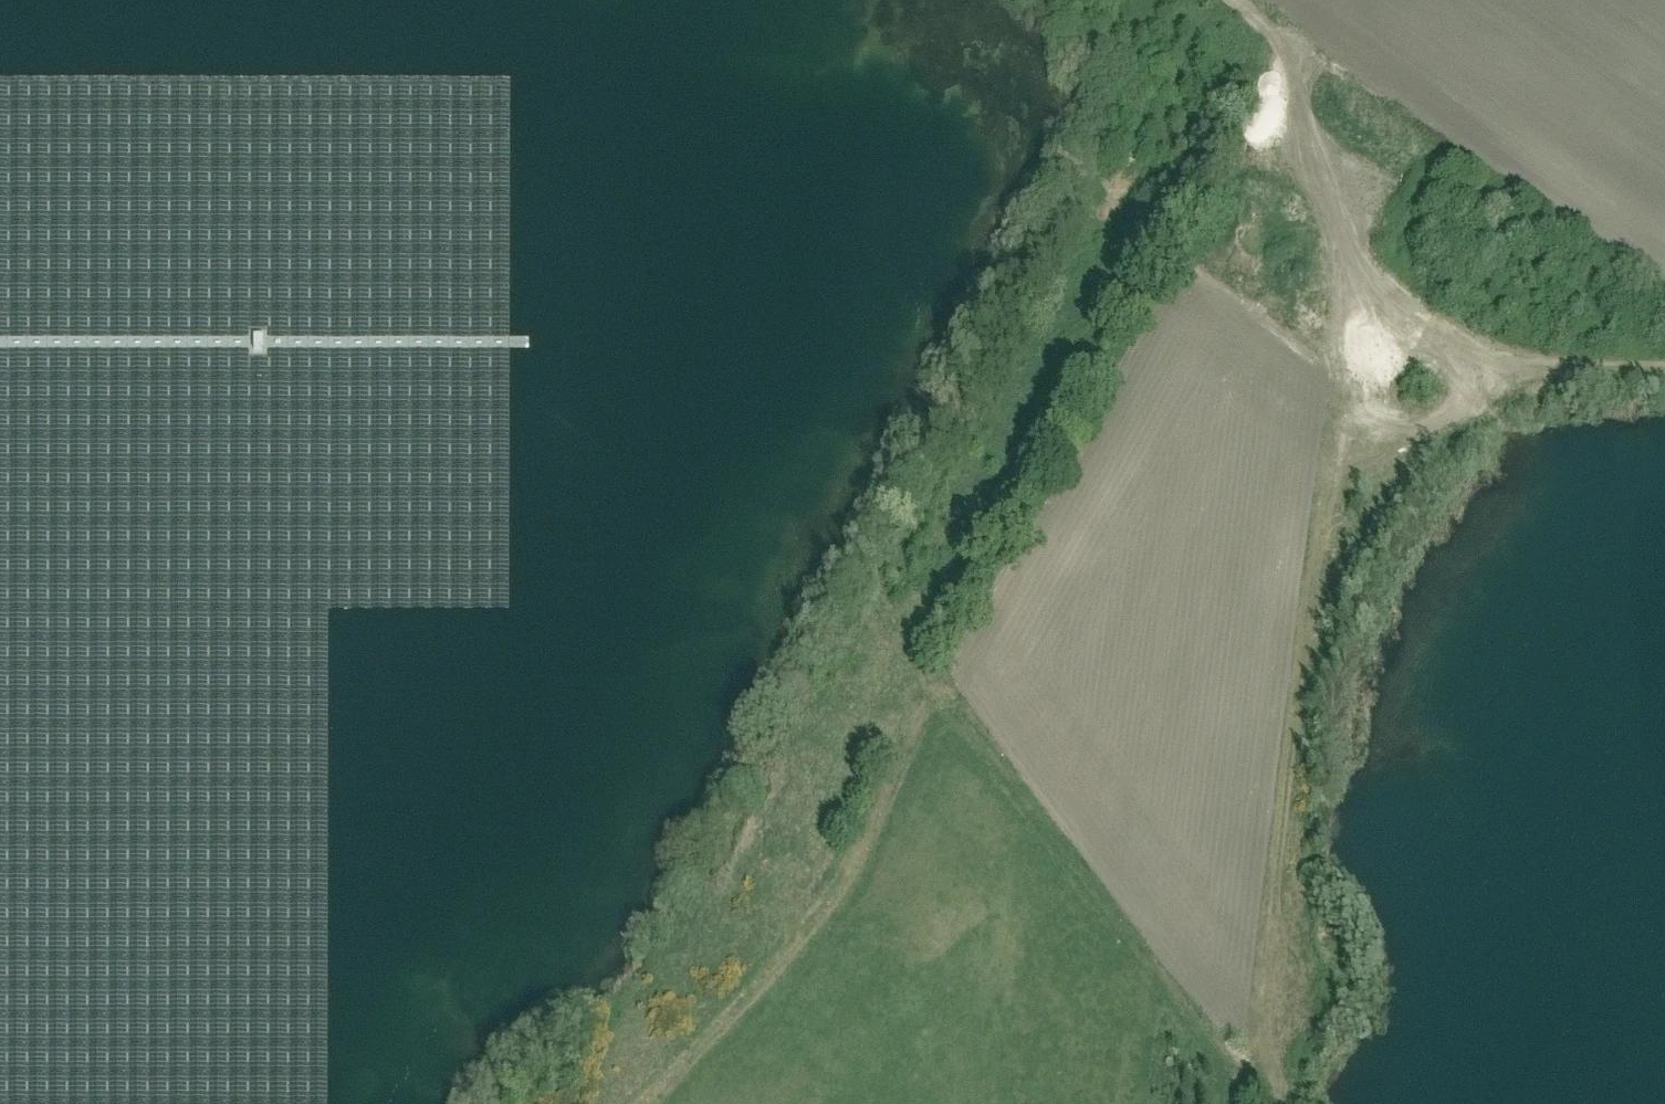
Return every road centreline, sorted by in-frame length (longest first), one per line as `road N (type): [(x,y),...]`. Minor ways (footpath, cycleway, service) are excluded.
road 1 (track): [(1664,372),(1458,347),(1396,301),(1331,227)]

